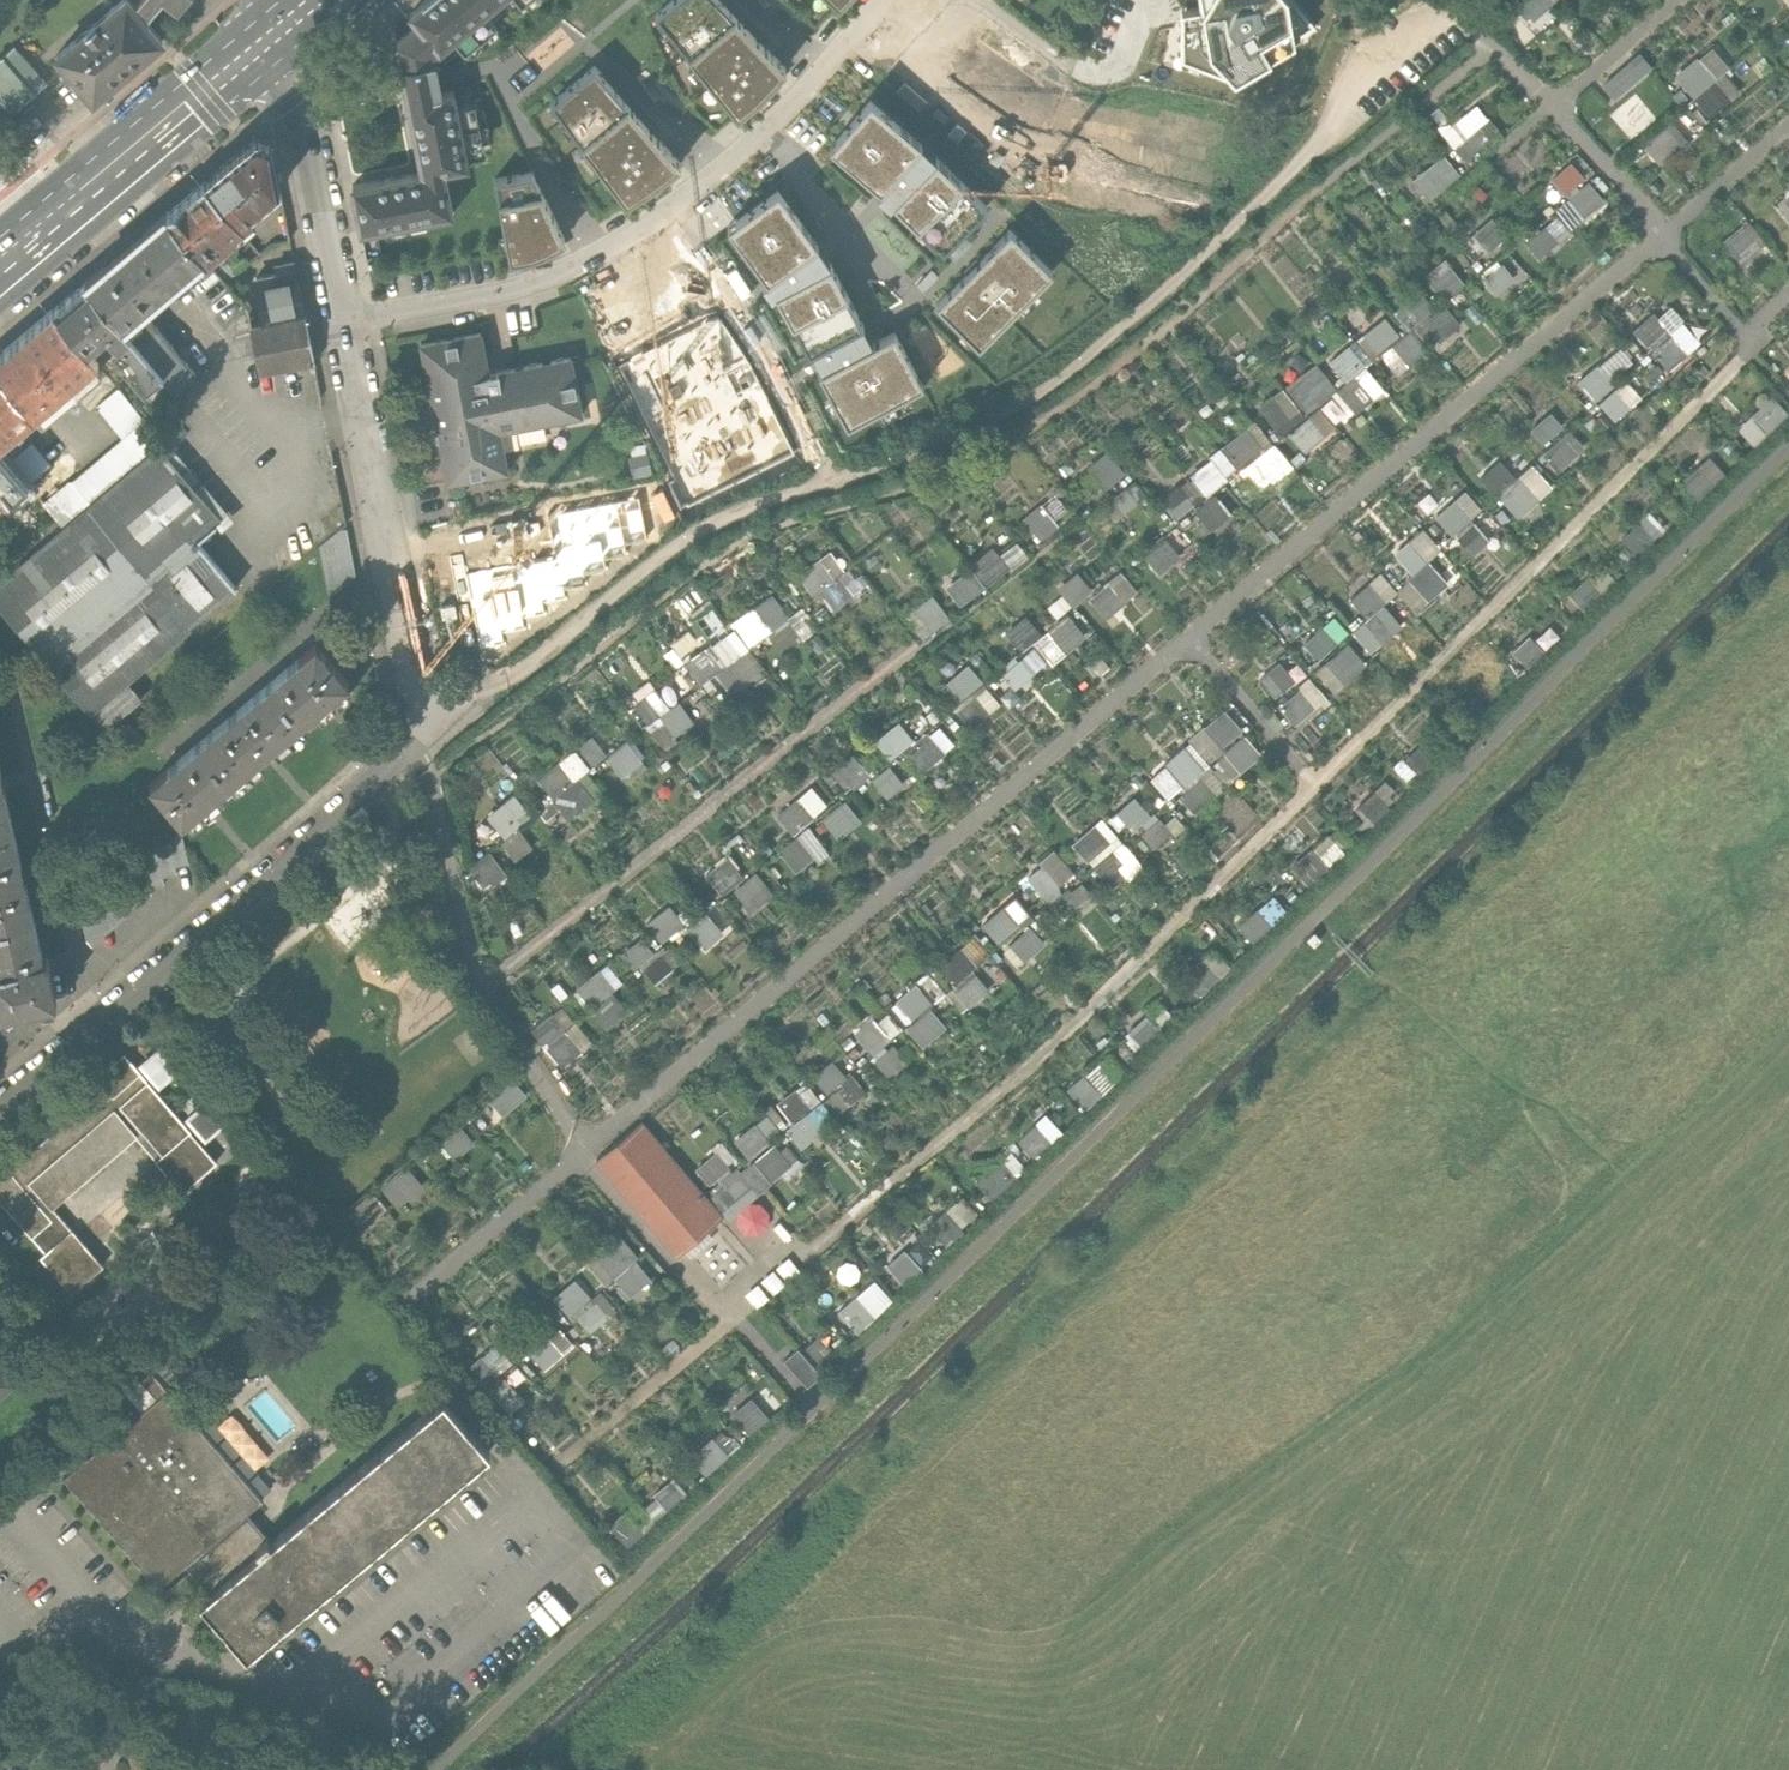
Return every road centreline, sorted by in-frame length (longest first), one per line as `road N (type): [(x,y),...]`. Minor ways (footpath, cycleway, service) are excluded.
road 1 (residential): [(442,722),(414,680),(286,22)]
road 2 (residential): [(442,722),(0,1104)]
road 3 (secondary): [(0,261),(286,22)]

